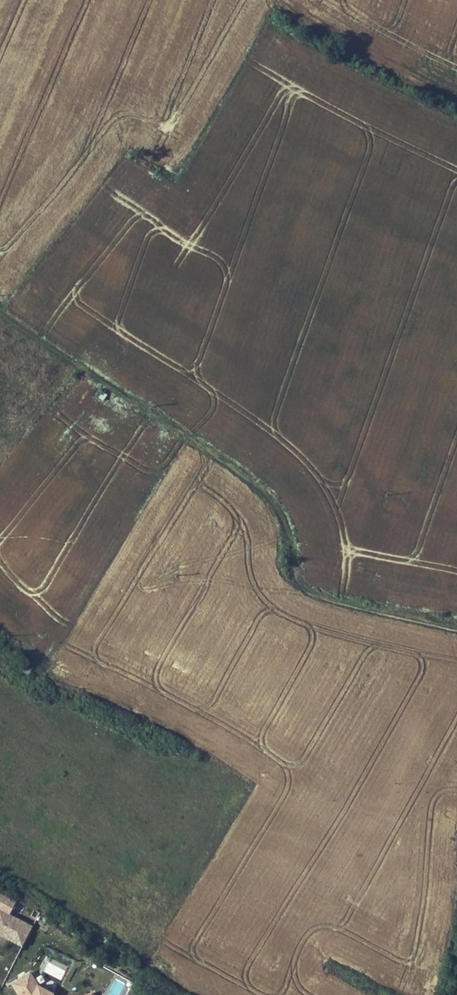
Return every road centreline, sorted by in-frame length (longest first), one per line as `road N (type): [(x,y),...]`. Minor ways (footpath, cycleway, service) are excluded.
road 1 (track): [(0,310),(256,482),(280,505),(294,573),(308,587),(456,625)]

